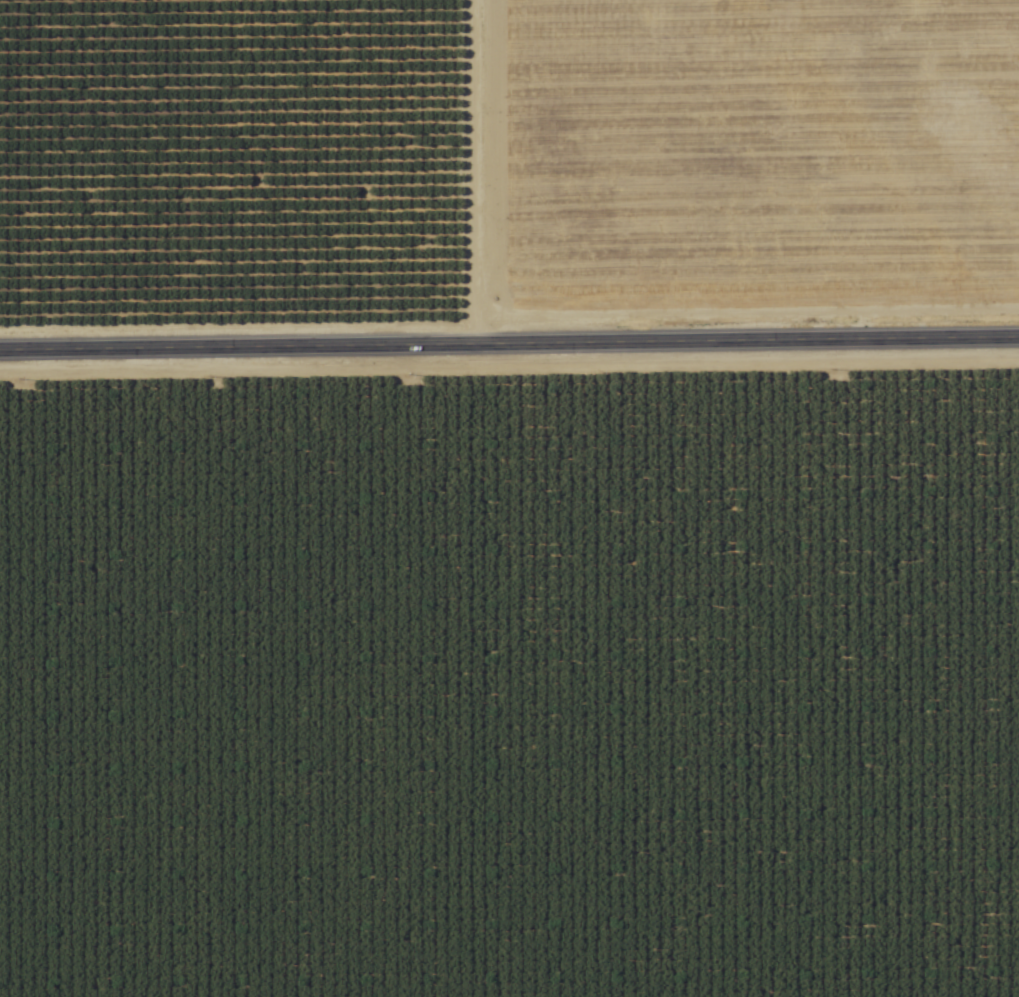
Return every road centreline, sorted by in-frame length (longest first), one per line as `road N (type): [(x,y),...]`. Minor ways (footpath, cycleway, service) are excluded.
road 1 (secondary): [(0,346),(1018,338)]

